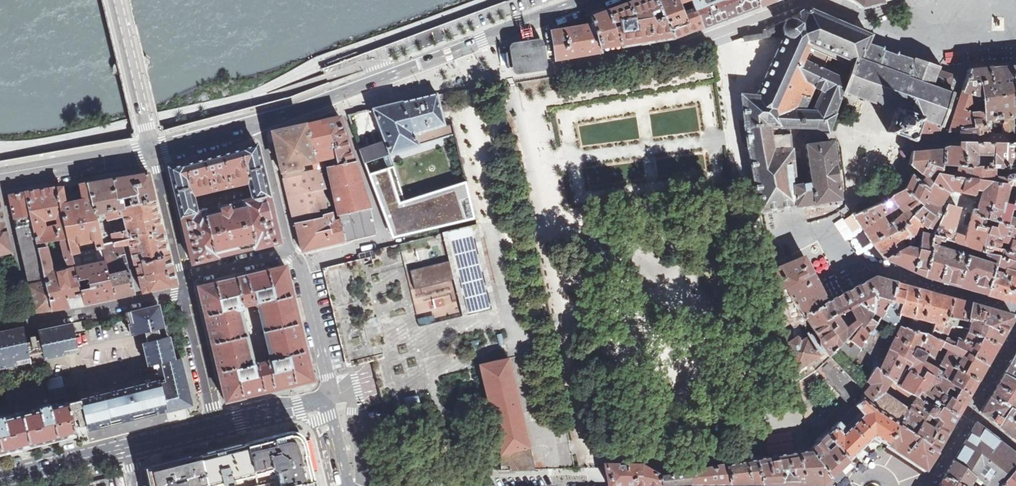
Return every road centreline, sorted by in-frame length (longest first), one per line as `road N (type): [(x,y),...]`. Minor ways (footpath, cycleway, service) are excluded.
road 1 (tertiary): [(490,0),(247,96),(82,136),(0,146)]
road 2 (secondary): [(261,121),(592,0)]
road 3 (residential): [(0,179),(31,320),(184,294)]
road 4 (unclassified): [(324,400),(331,384),(302,263),(290,252)]
road 5 (tertiary): [(115,0),(152,152)]
road 6 (secondary): [(0,178),(152,152)]
road 7 (unclassified): [(290,252),(261,121)]
road 8 (residential): [(184,294),(218,423)]
road 9 (residential): [(126,446),(0,476)]
road 10 (residential): [(152,152),(181,278)]

